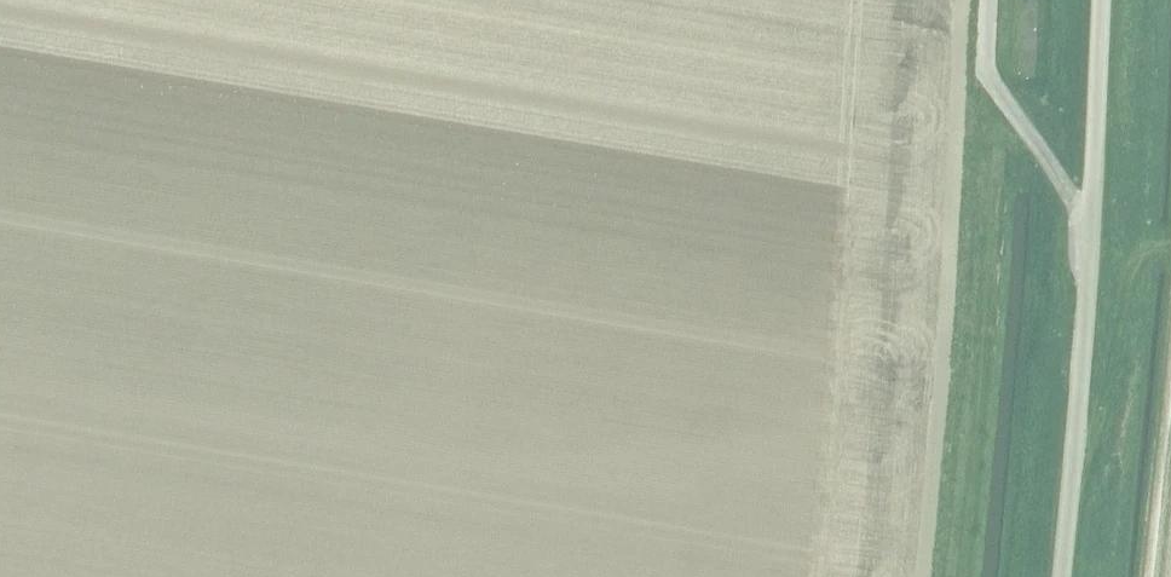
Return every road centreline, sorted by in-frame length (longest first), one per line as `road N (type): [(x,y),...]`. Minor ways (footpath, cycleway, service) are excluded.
road 1 (unclassified): [(1060,576),(1098,0)]

